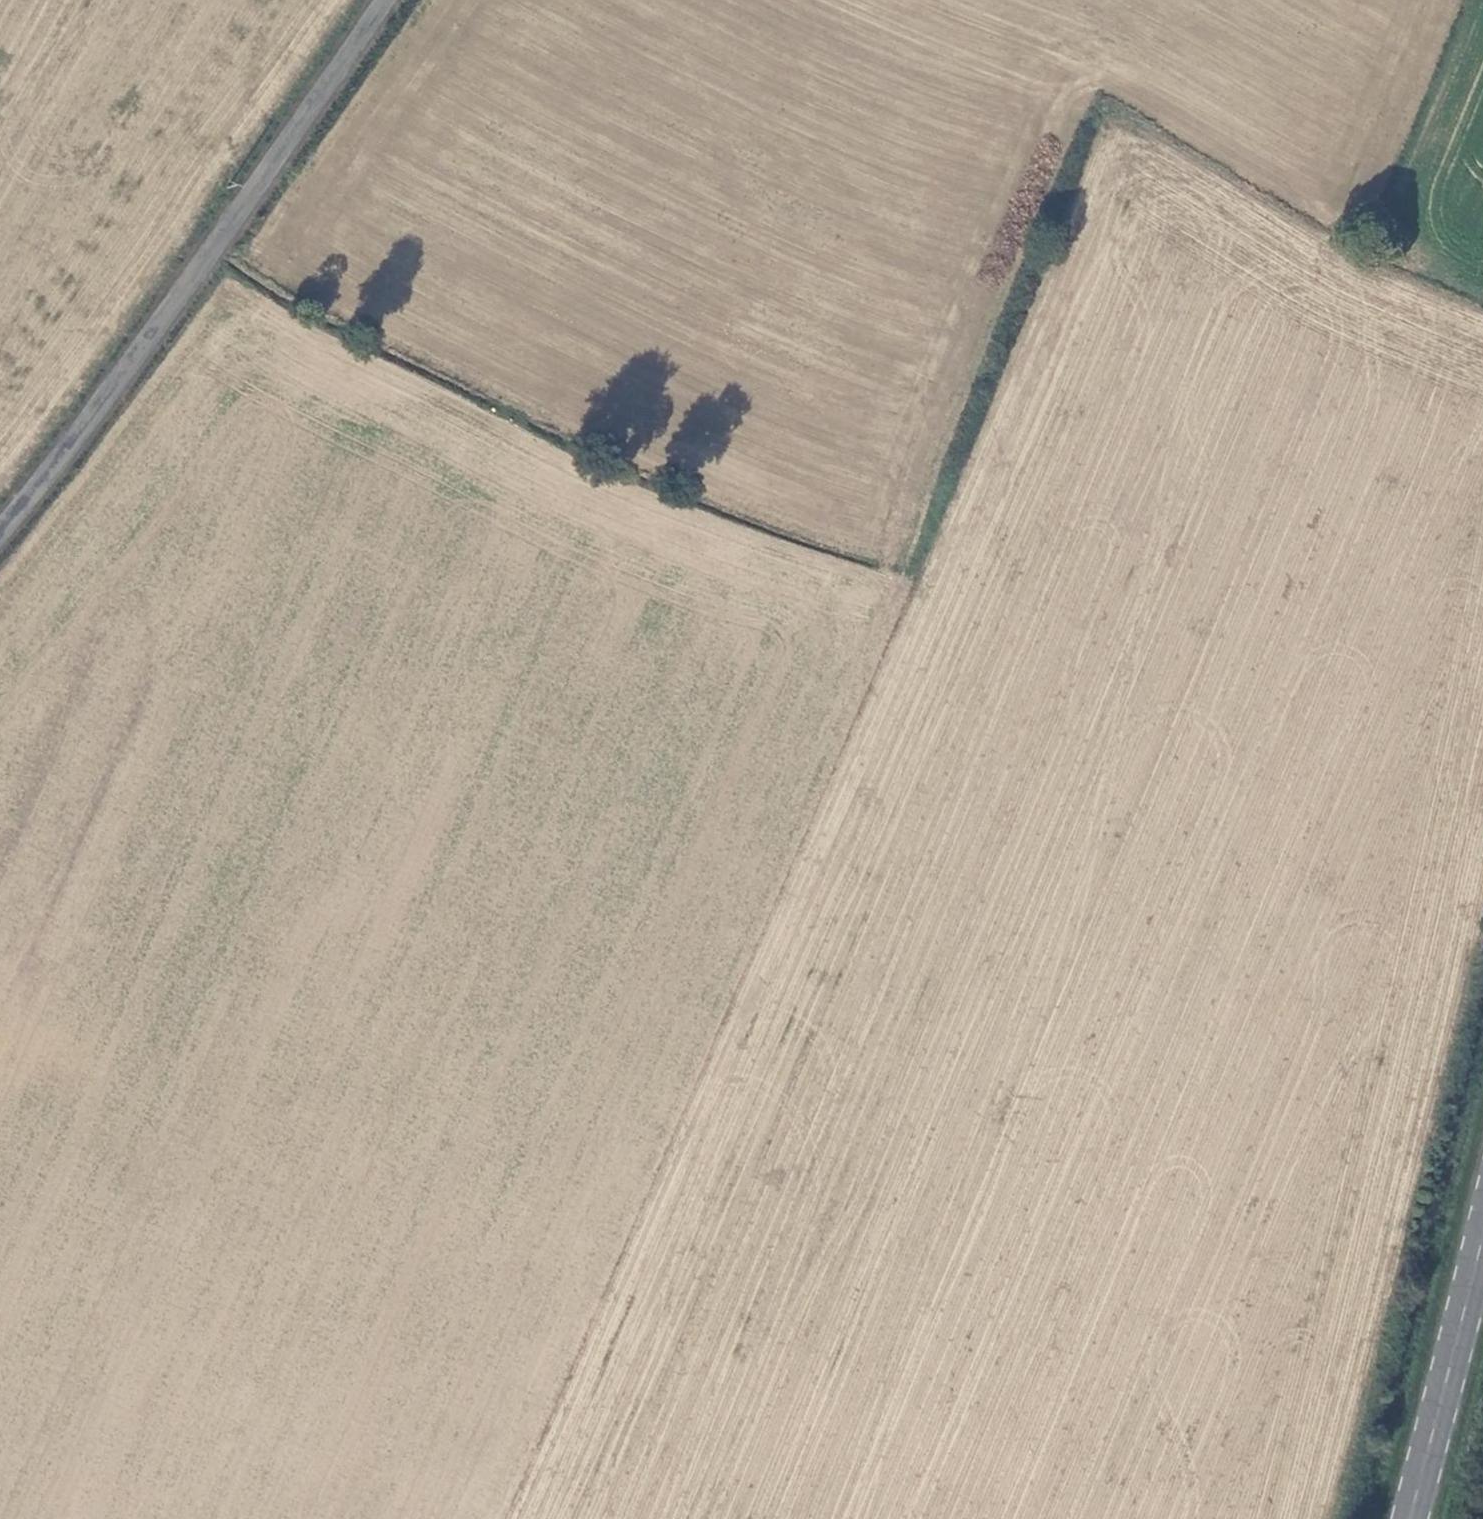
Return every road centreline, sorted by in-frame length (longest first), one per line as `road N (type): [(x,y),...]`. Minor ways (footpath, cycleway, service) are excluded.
road 1 (unclassified): [(0,523),(148,337),(388,0)]
road 2 (primary): [(1419,1518),(1482,1270)]

